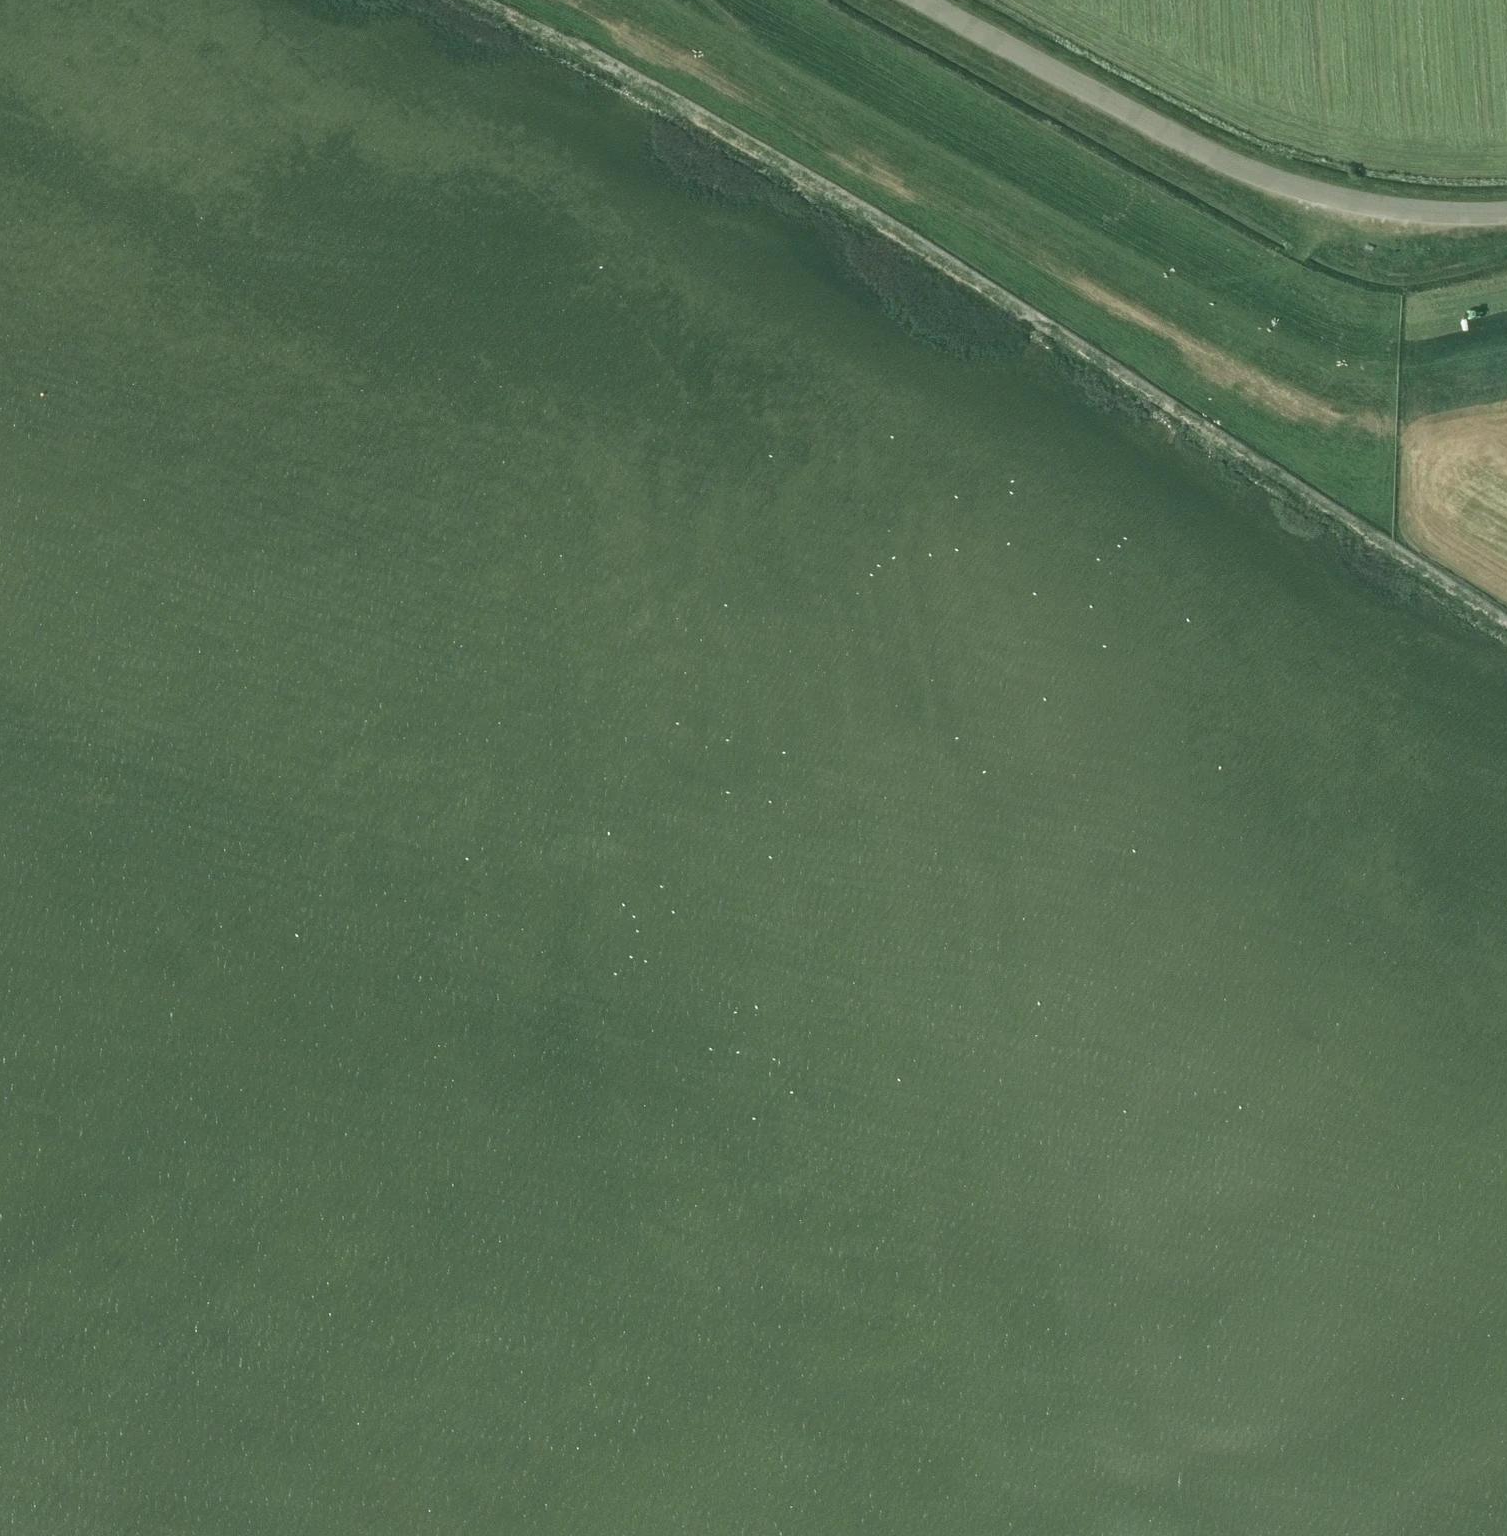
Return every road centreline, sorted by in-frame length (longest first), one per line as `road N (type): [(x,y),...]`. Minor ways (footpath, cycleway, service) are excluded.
road 1 (tertiary): [(923,0),(1271,179),(1403,210),(1506,213)]

